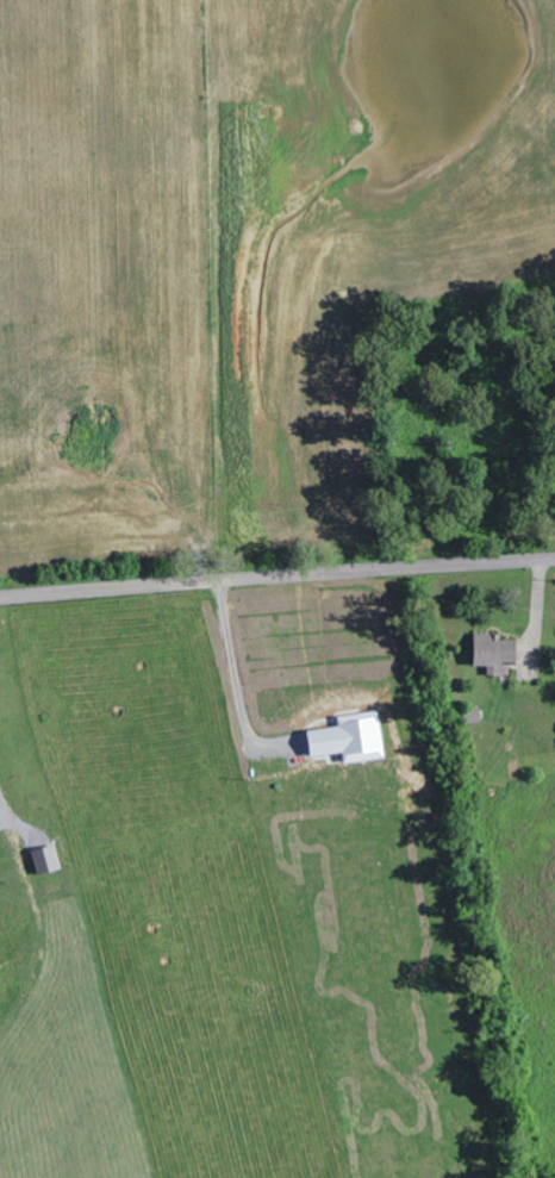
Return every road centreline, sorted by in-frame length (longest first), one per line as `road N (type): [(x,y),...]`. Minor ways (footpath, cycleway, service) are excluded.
road 1 (residential): [(0,598),(554,566)]

